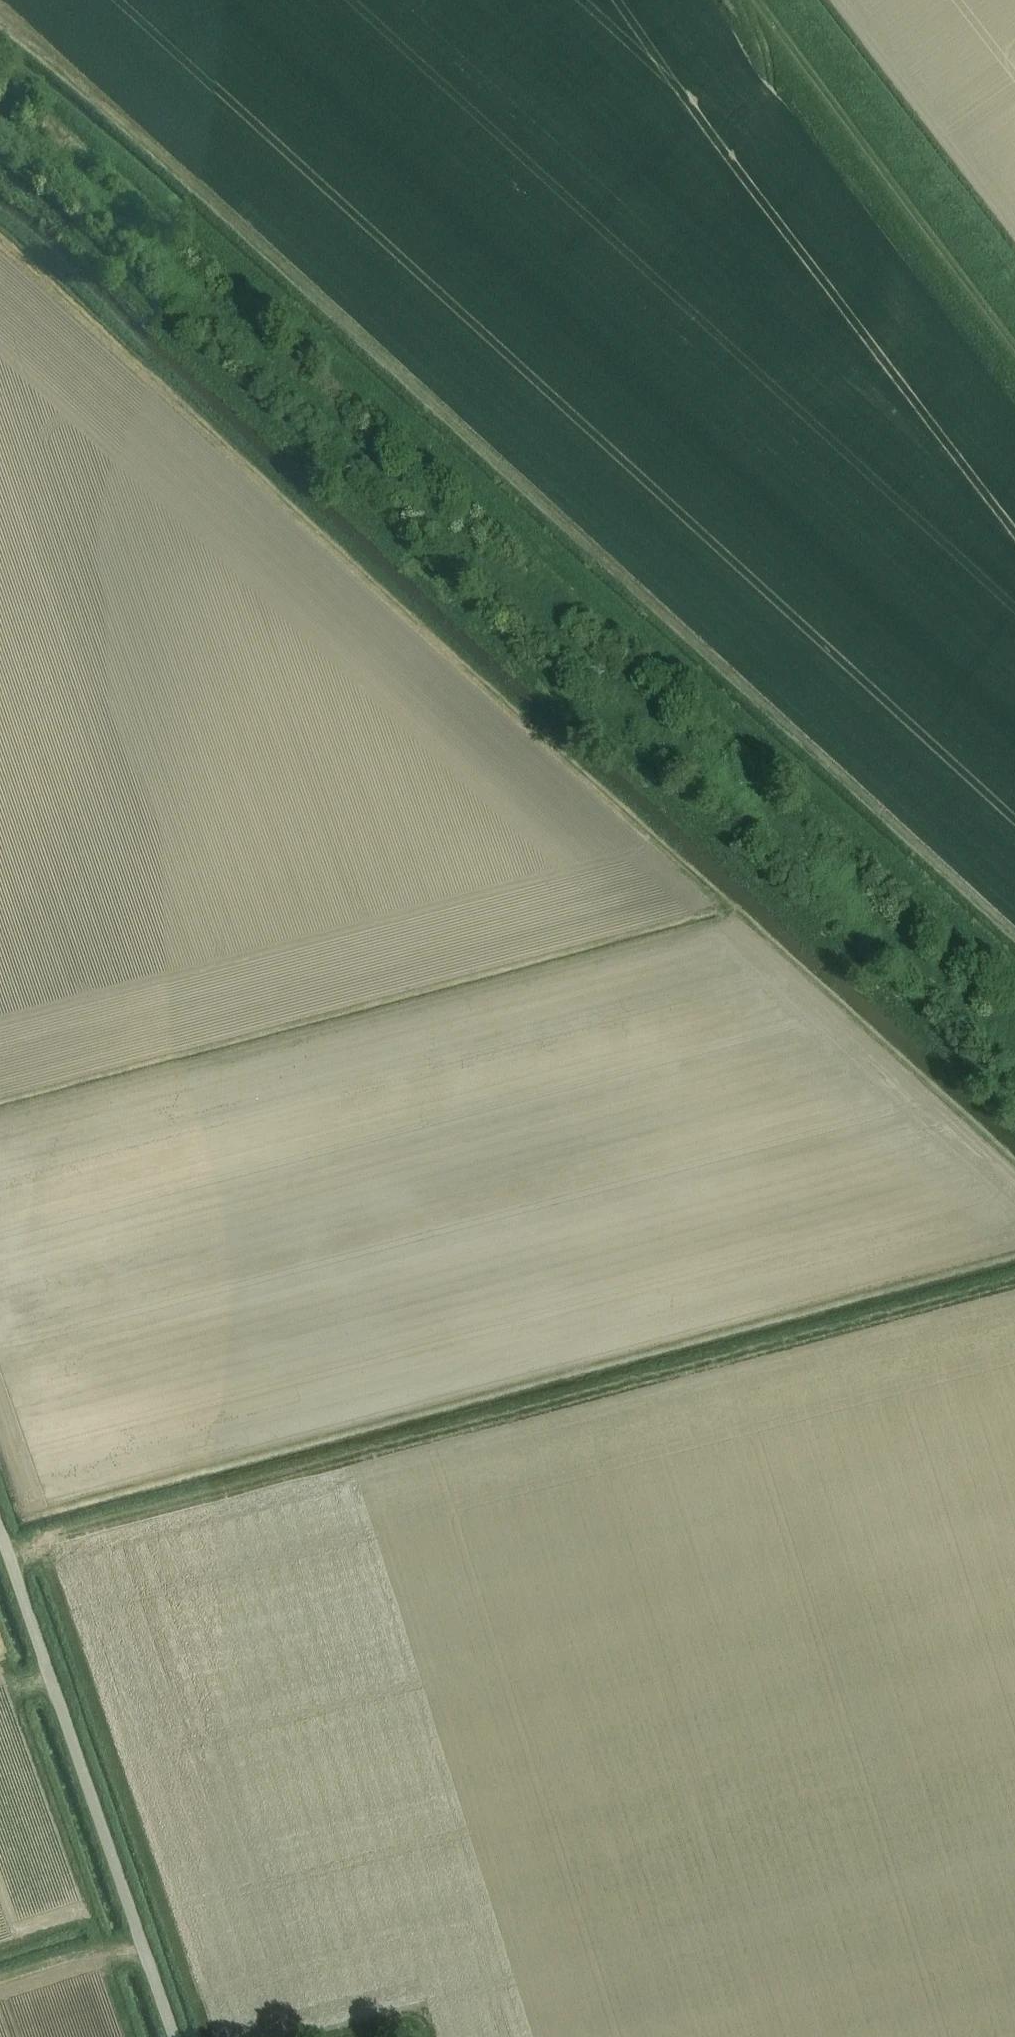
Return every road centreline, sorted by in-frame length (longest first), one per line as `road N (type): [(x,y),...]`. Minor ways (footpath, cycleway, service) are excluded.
road 1 (track): [(1014,1047),(0,117)]
road 2 (unclassified): [(176,2036),(0,1527)]
road 3 (track): [(1014,344),(755,0)]

